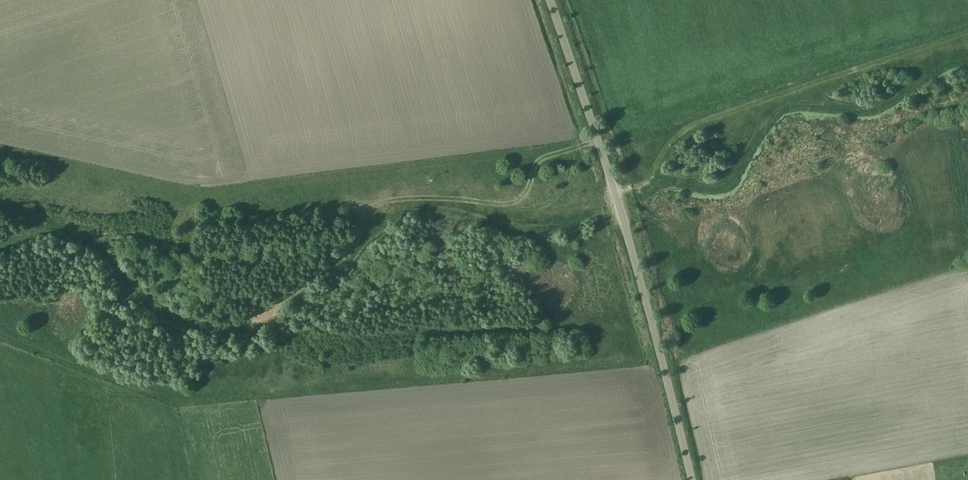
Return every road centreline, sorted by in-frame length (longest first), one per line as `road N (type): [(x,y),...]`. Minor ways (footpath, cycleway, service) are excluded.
road 1 (unclassified): [(692,479),(616,191),(550,0)]

